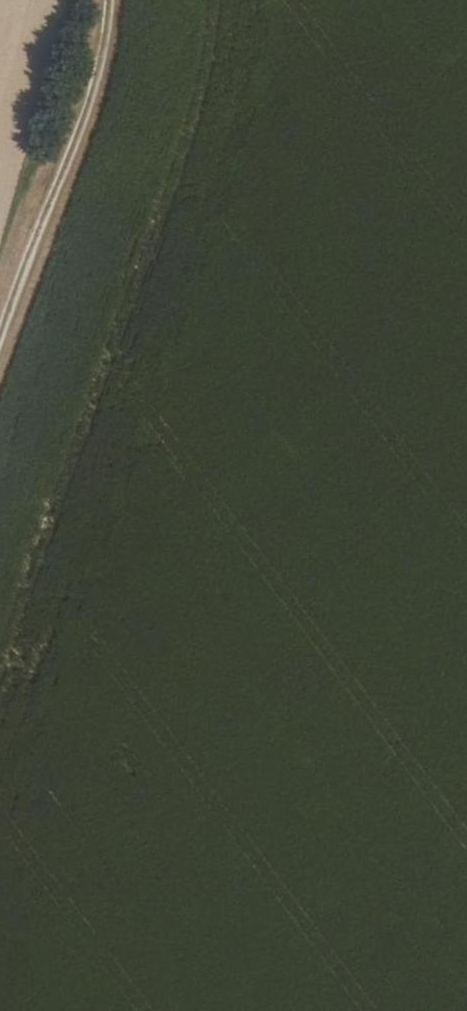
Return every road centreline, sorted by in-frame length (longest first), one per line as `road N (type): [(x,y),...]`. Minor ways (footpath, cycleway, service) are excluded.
road 1 (track): [(117,0),(108,96),(0,395)]

